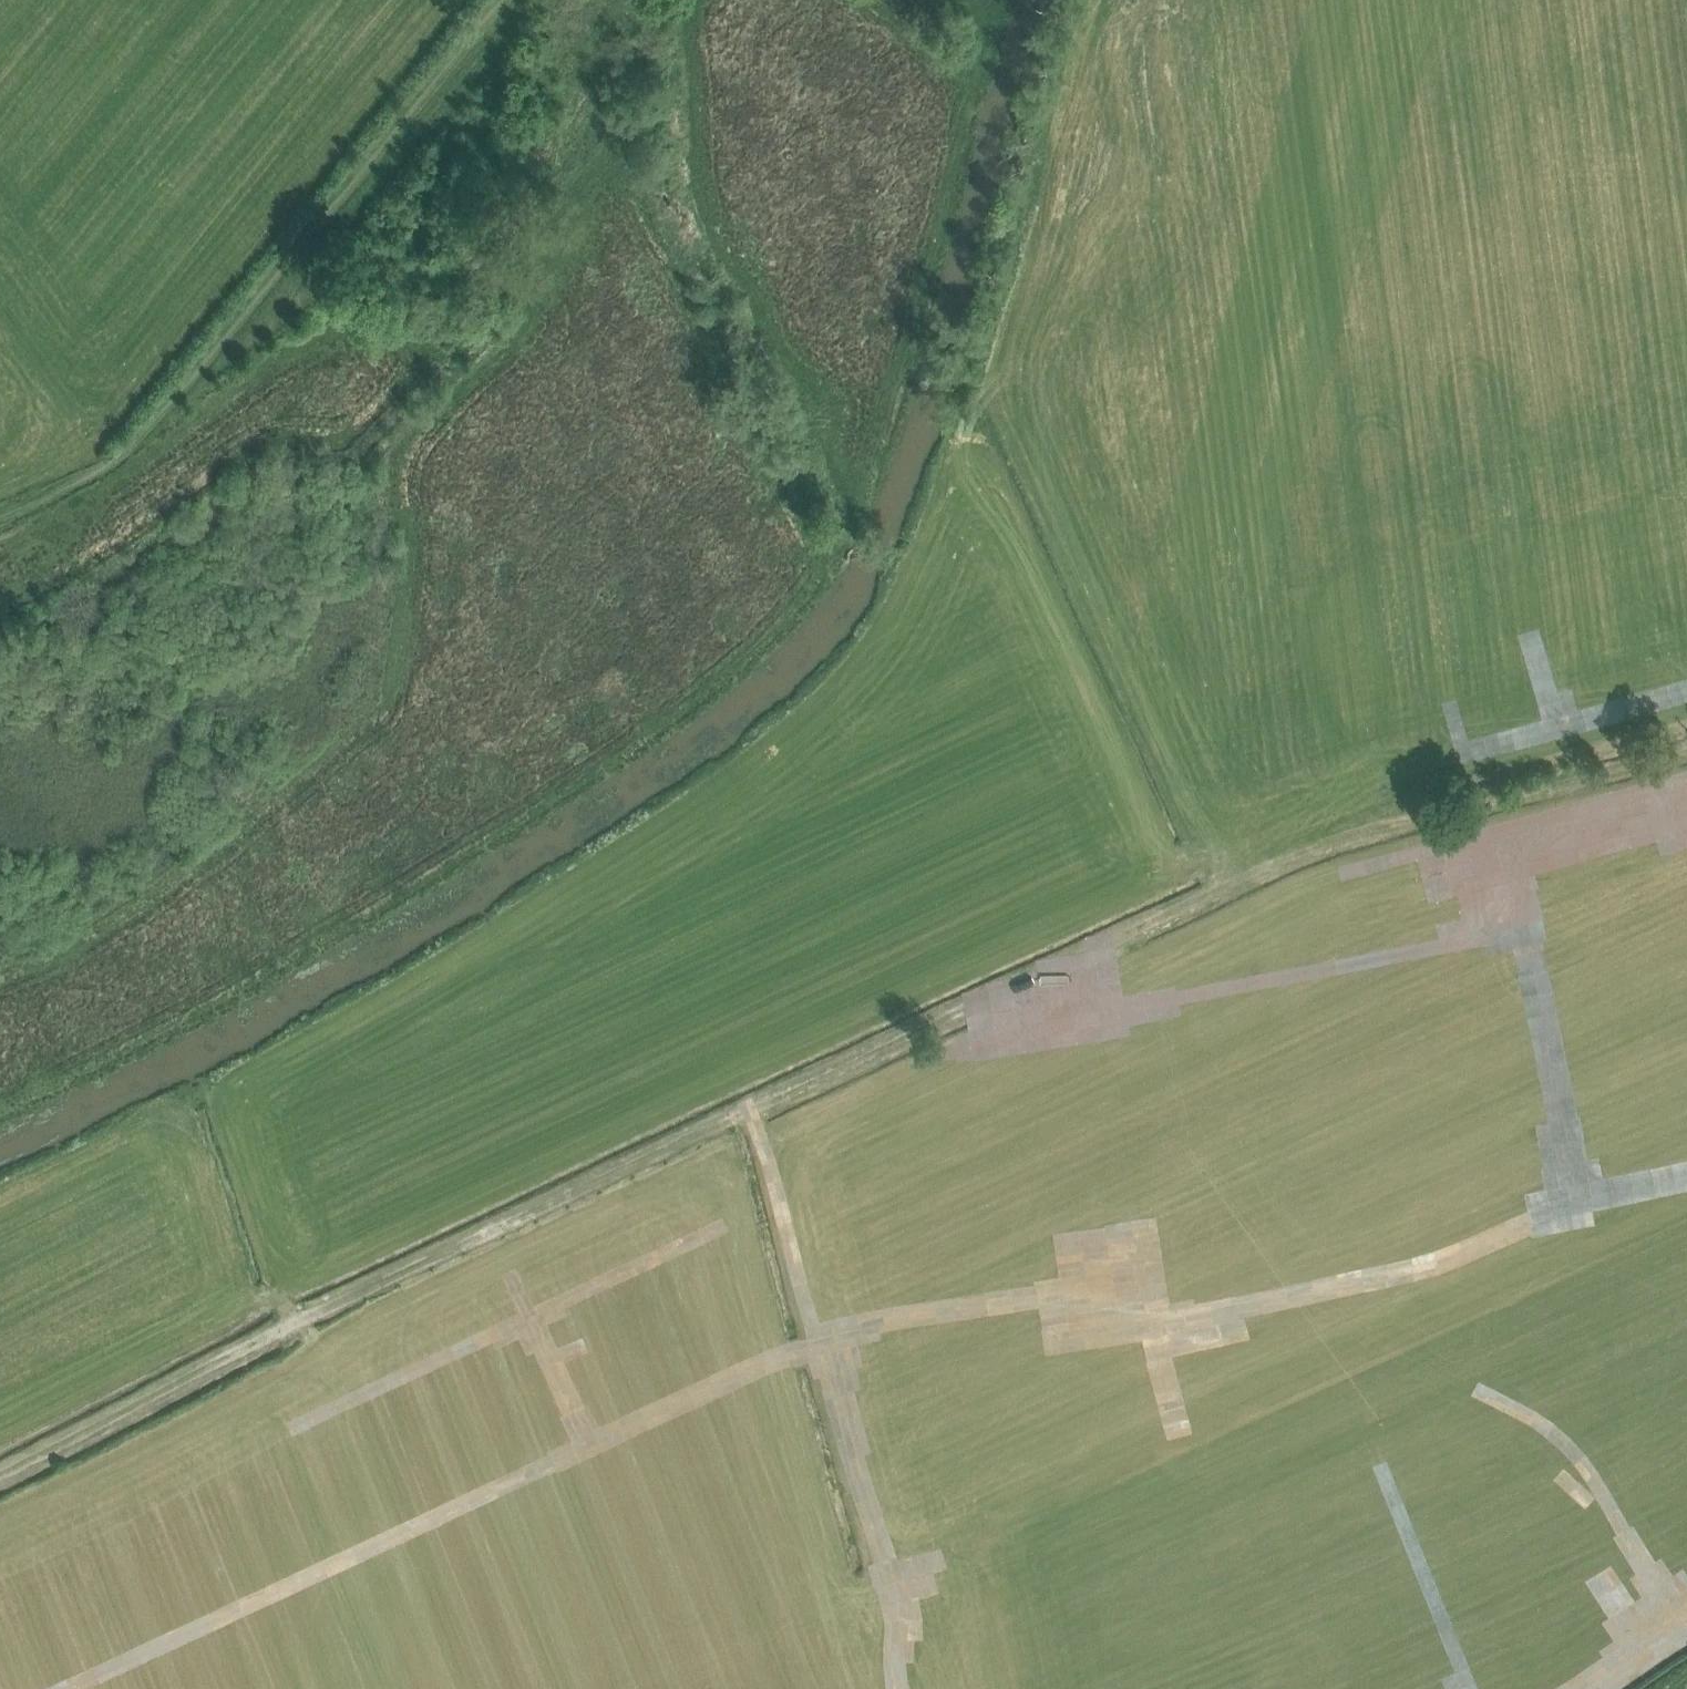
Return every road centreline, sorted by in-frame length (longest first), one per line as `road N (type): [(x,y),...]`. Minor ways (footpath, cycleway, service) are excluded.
road 1 (track): [(1686,747),(1323,834),(745,1117),(346,1296),(0,1480)]
road 2 (track): [(0,504),(133,442),(251,282),(485,0)]

